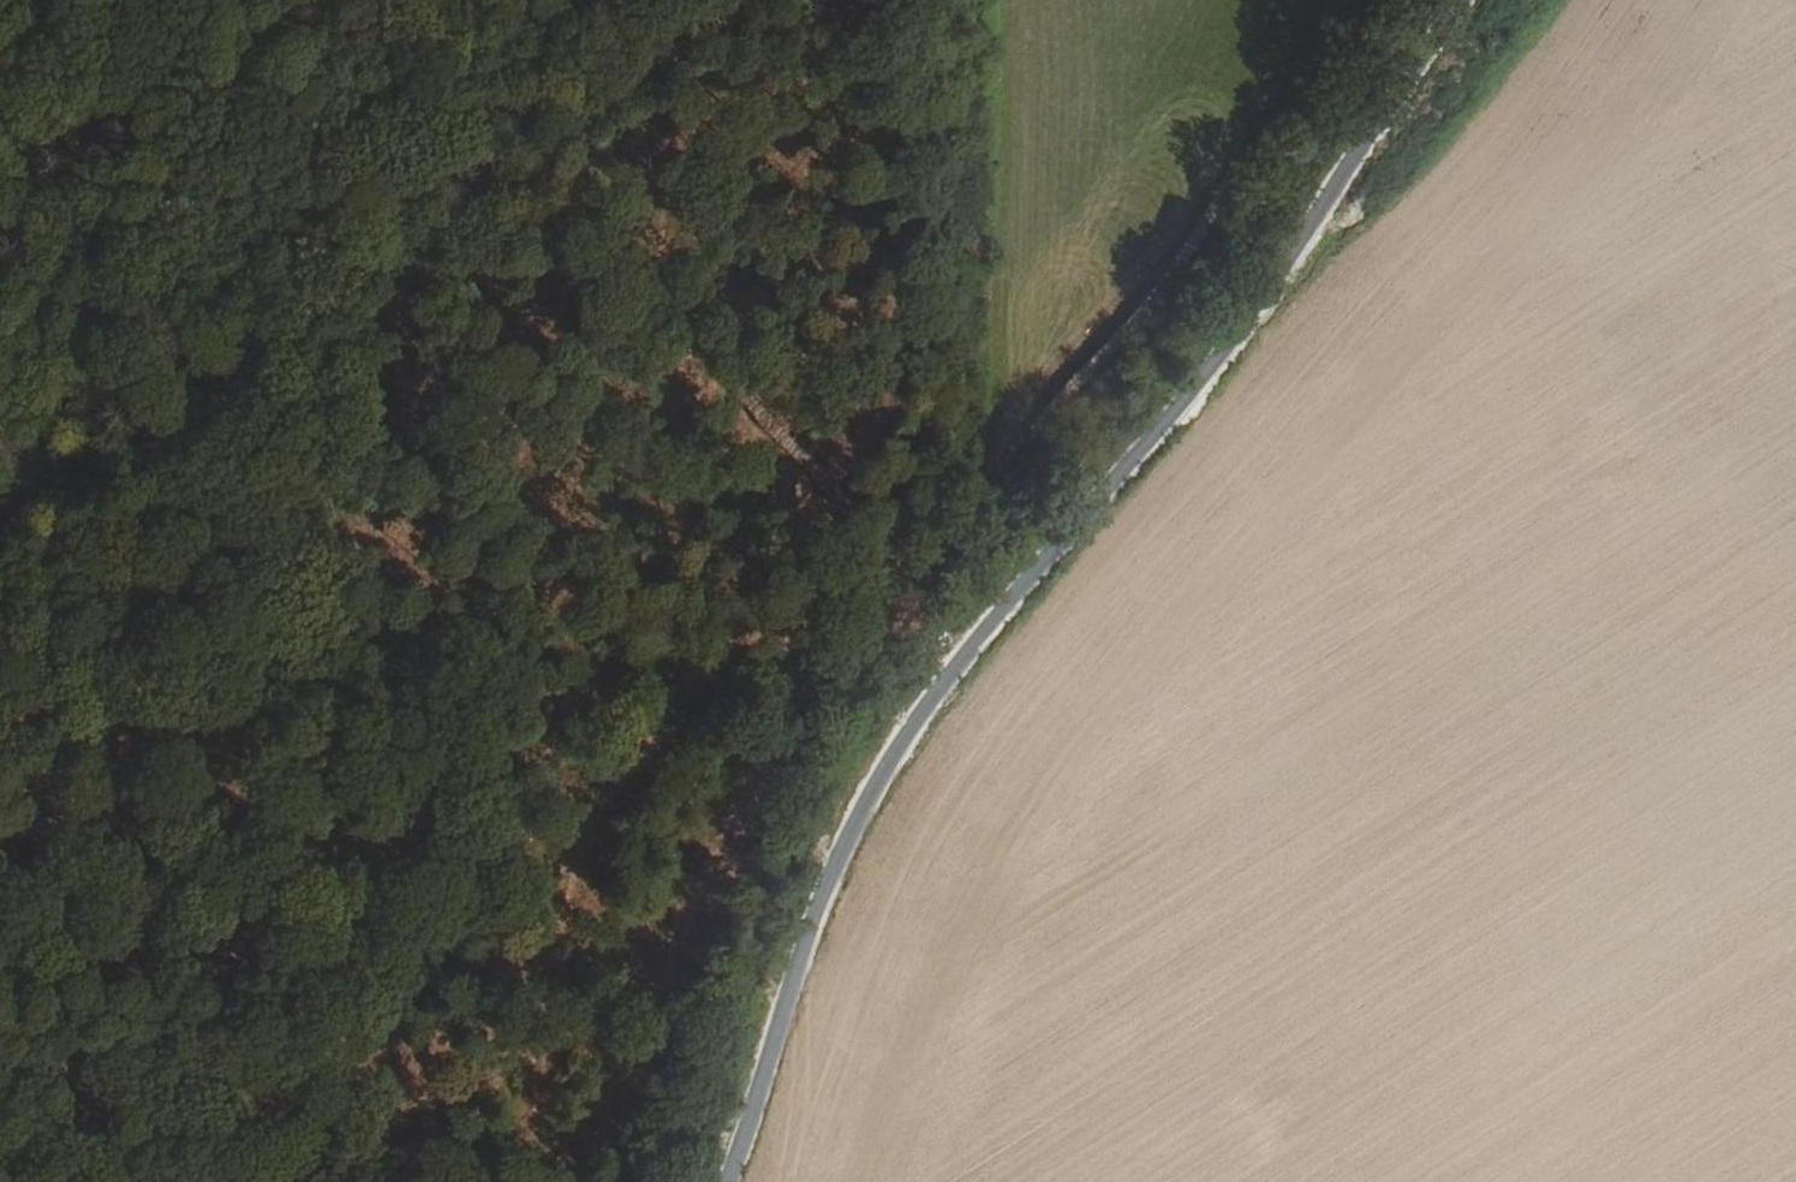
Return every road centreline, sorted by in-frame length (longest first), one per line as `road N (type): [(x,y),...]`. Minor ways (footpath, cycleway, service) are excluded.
road 1 (track): [(1465,0),(1283,254),(944,660),(811,852),(695,1181)]

